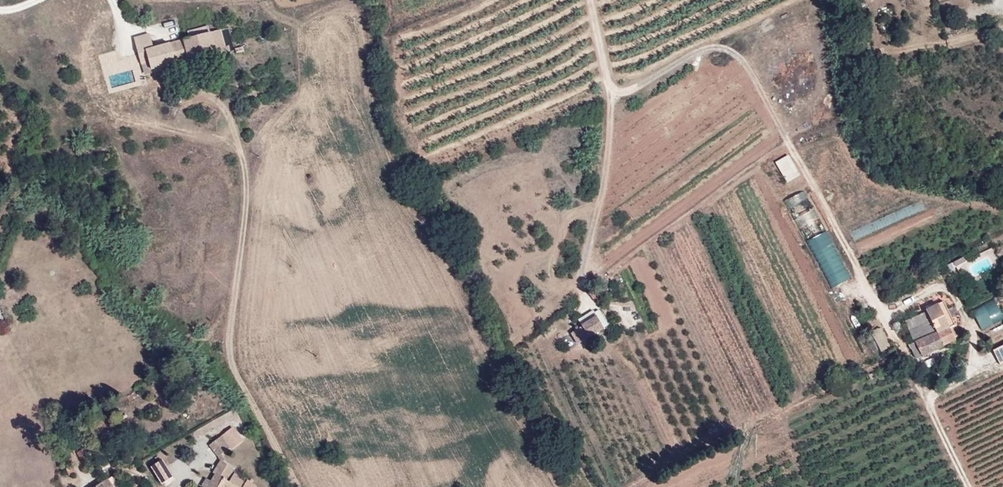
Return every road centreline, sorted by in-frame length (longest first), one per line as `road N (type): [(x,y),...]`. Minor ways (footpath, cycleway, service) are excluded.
road 1 (track): [(967,486),(870,295),(733,59),(696,58),(629,91),(613,87),(589,0)]
road 2 (track): [(619,88),(605,193),(582,275)]

